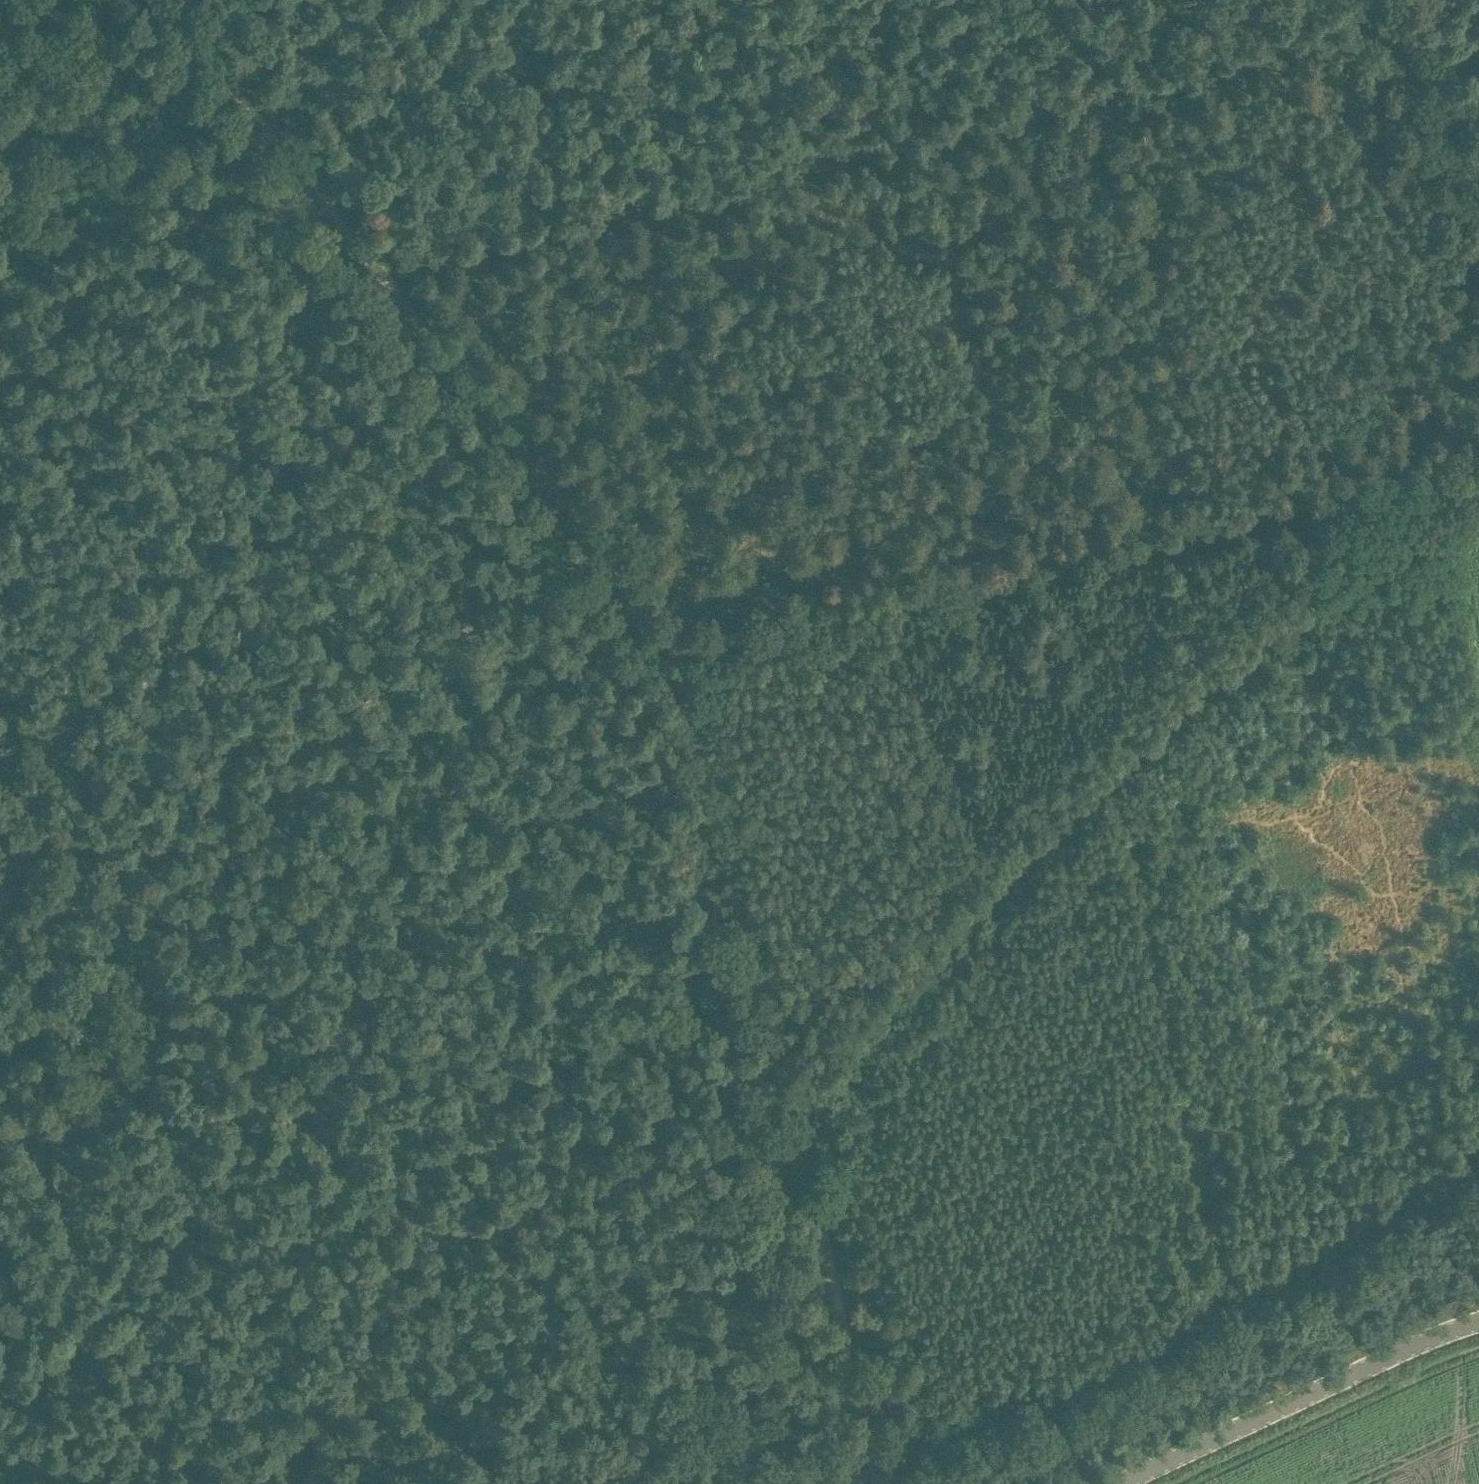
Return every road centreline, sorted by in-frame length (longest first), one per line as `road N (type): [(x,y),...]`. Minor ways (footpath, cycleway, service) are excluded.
road 1 (track): [(753,995),(663,625),(172,0)]
road 2 (track): [(1478,13),(404,295)]
road 3 (track): [(887,1483),(753,995)]
road 4 (unclassified): [(1123,1483),(1478,1320)]
road 5 (track): [(1478,169),(1369,0)]

